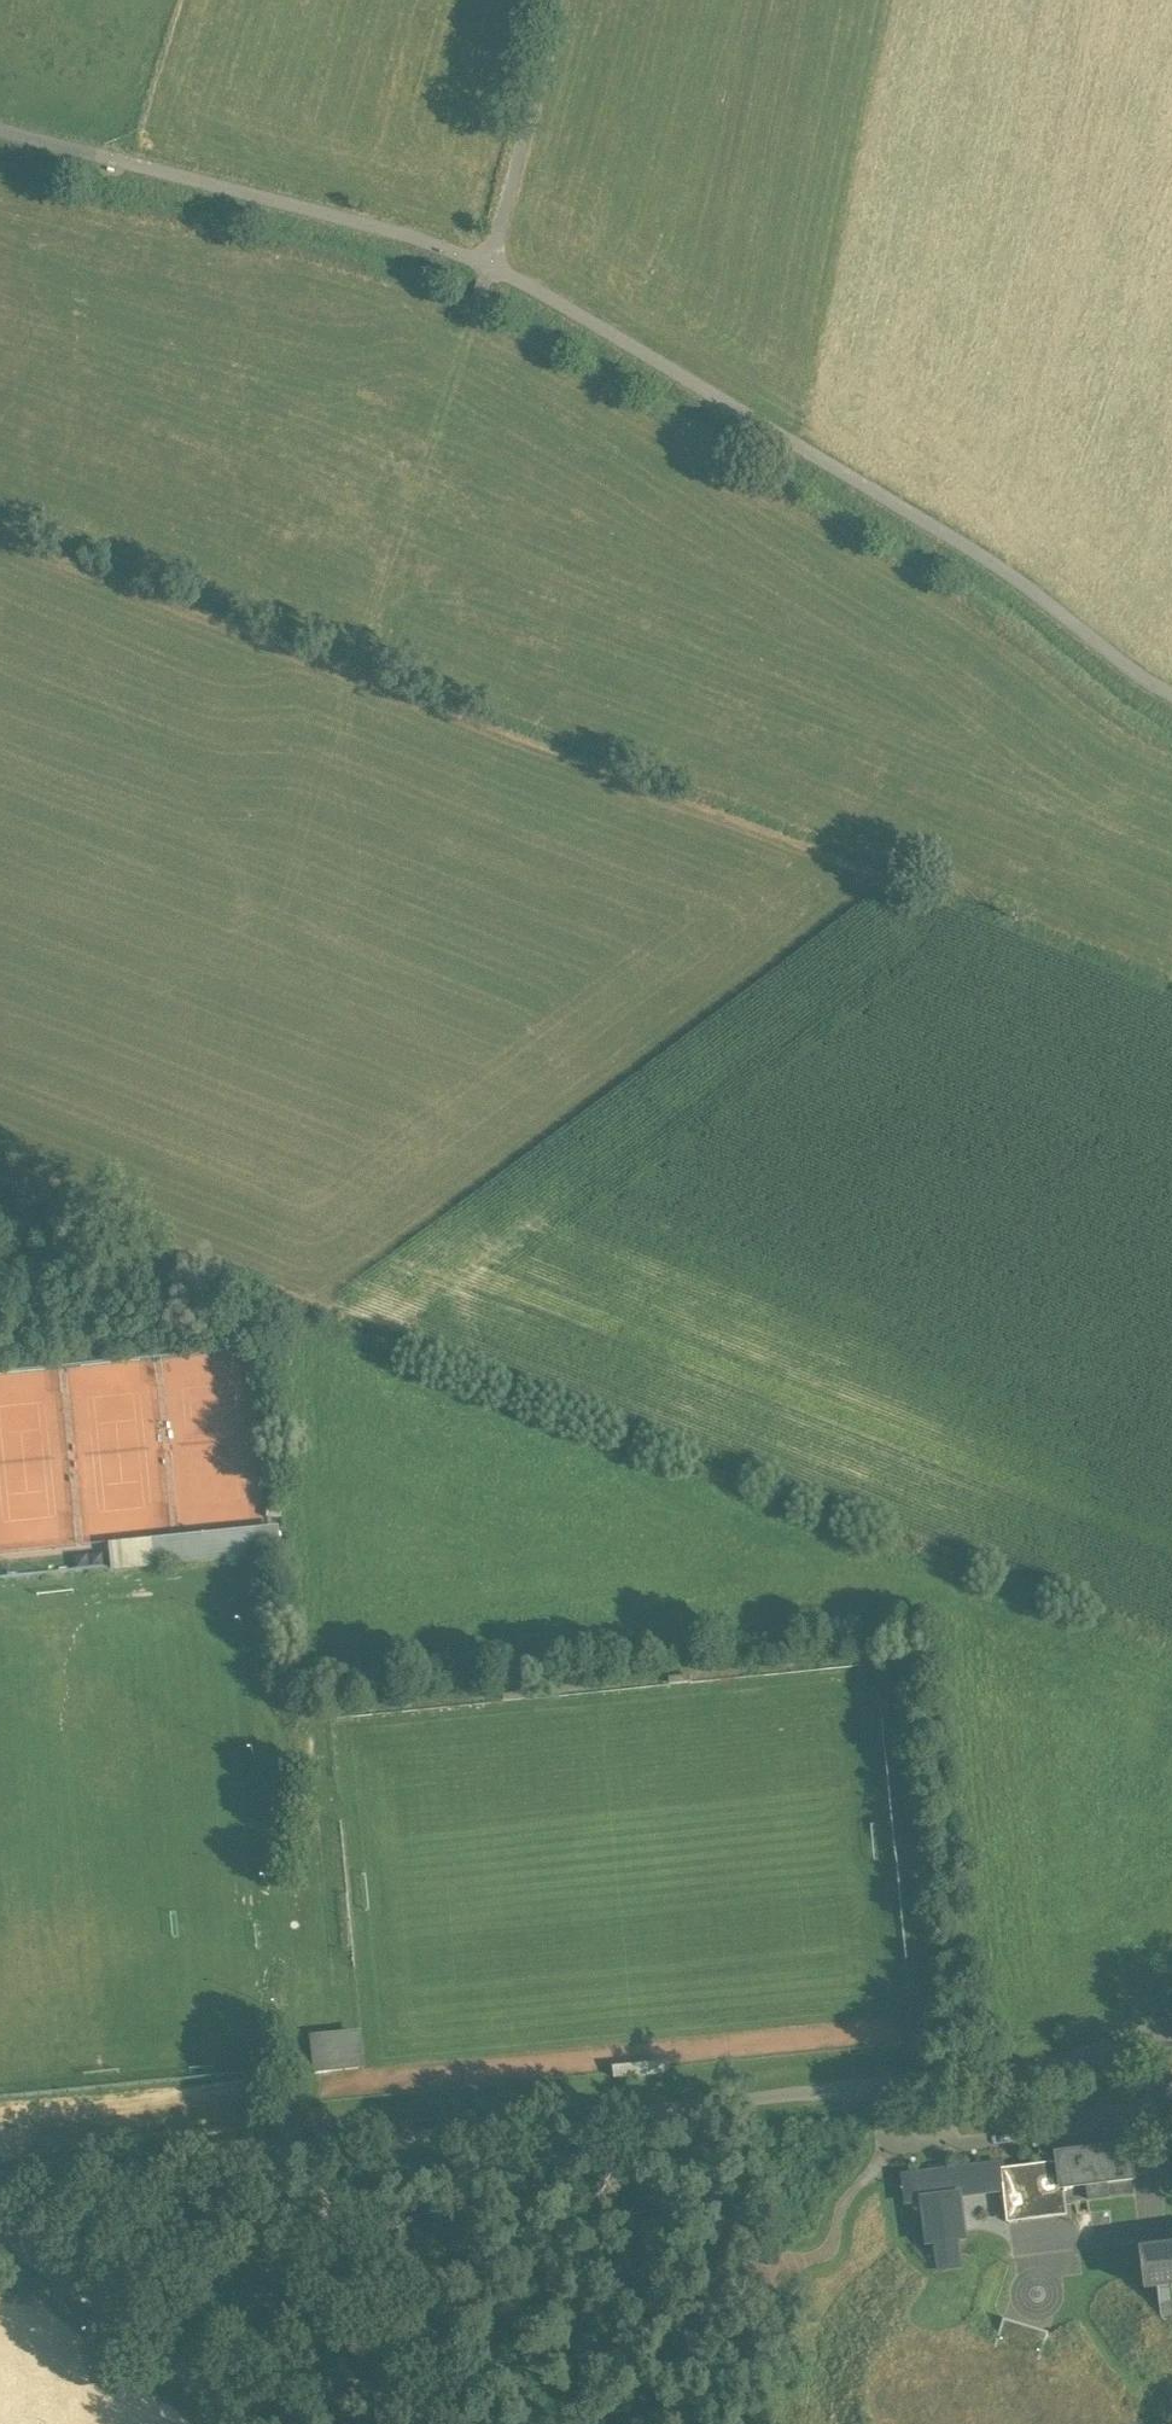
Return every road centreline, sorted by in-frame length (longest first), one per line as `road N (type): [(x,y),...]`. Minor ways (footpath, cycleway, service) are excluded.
road 1 (track): [(1171,698),(1014,582),(491,264)]
road 2 (track): [(491,264),(185,189),(0,134)]
road 3 (track): [(235,2423),(0,2237)]
road 4 (track): [(560,0),(491,264)]
road 5 (track): [(1045,2086),(1171,2060)]

